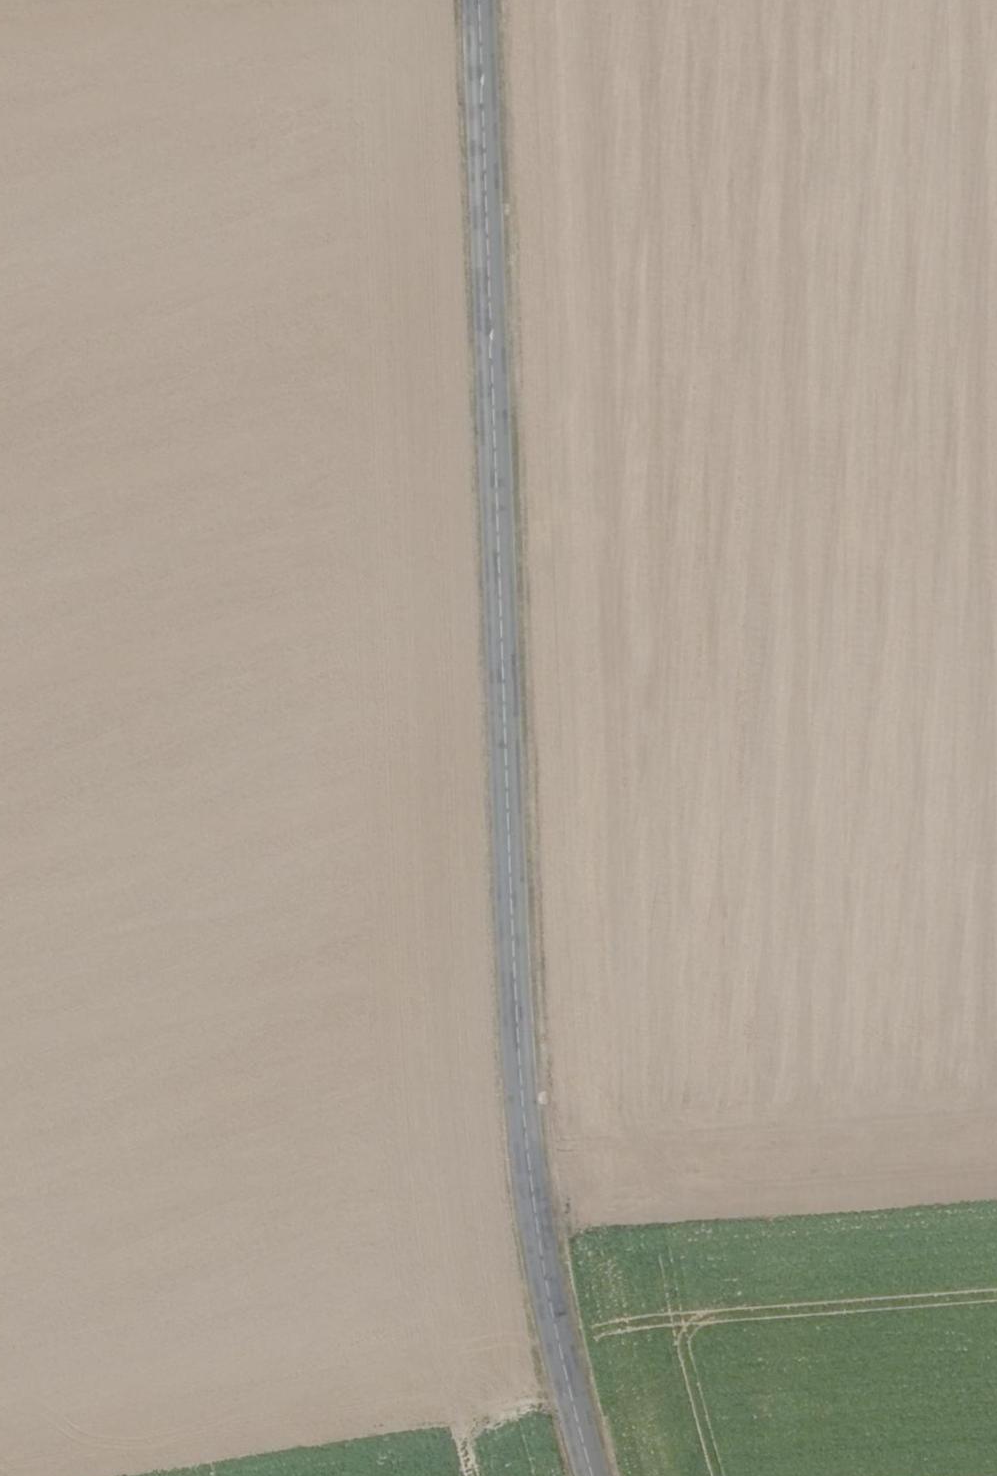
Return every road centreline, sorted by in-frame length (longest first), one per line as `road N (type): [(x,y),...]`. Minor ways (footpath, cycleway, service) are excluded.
road 1 (tertiary): [(595,1475),(539,1233),(518,1007),(480,0)]

